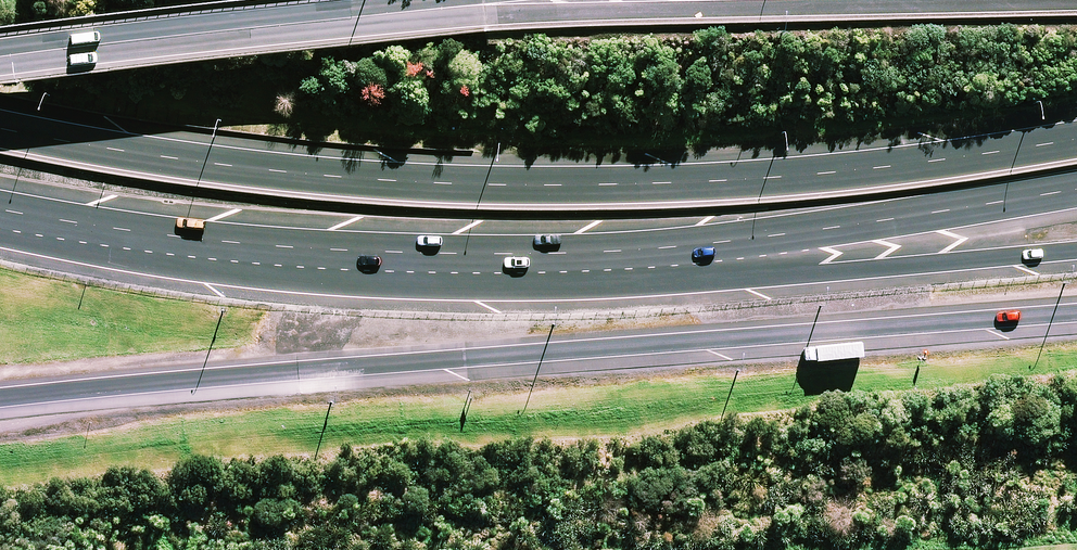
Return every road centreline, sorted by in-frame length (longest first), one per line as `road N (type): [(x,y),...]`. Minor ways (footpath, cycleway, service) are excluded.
road 1 (trunk): [(0,128),(303,174),(549,185),(826,175),(1076,140)]
road 2 (trunk): [(1076,315),(0,397)]
road 3 (trunk): [(322,21),(1076,3)]
road 4 (trunk): [(662,249),(300,249),(0,210)]
road 5 (trunk): [(1076,190),(662,249)]
road 6 (trunk): [(1076,252),(807,273),(662,249)]
road 7 (trunk): [(0,58),(322,21)]
road 8 (trunk): [(322,21),(445,0)]

